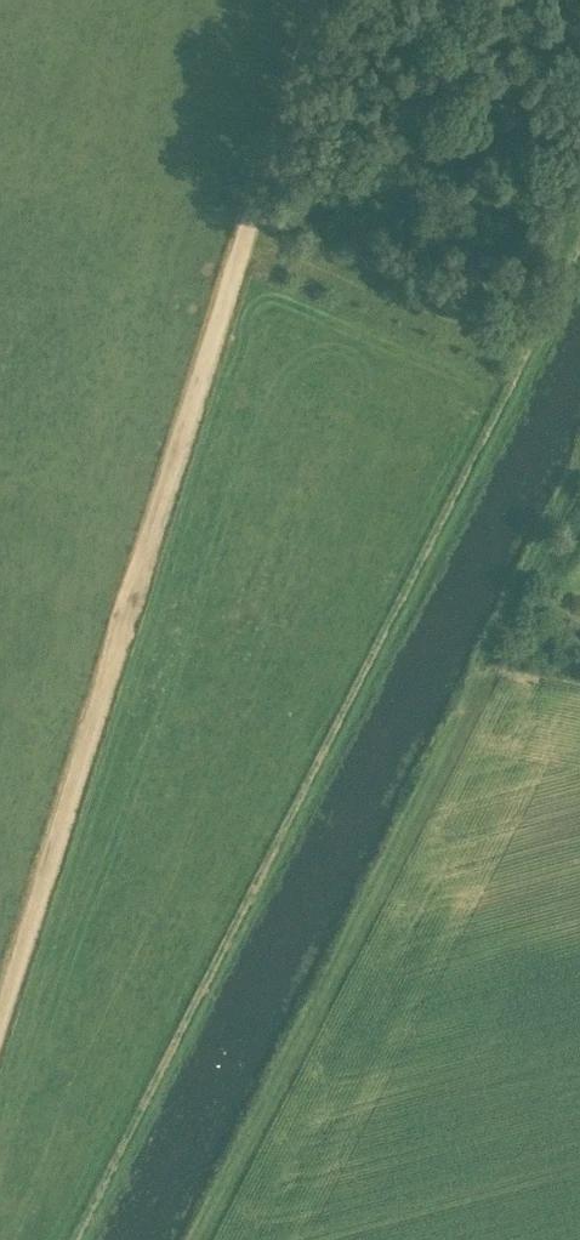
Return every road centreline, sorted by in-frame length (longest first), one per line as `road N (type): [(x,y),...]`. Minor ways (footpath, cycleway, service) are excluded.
road 1 (track): [(323,0),(251,248),(0,1004)]

